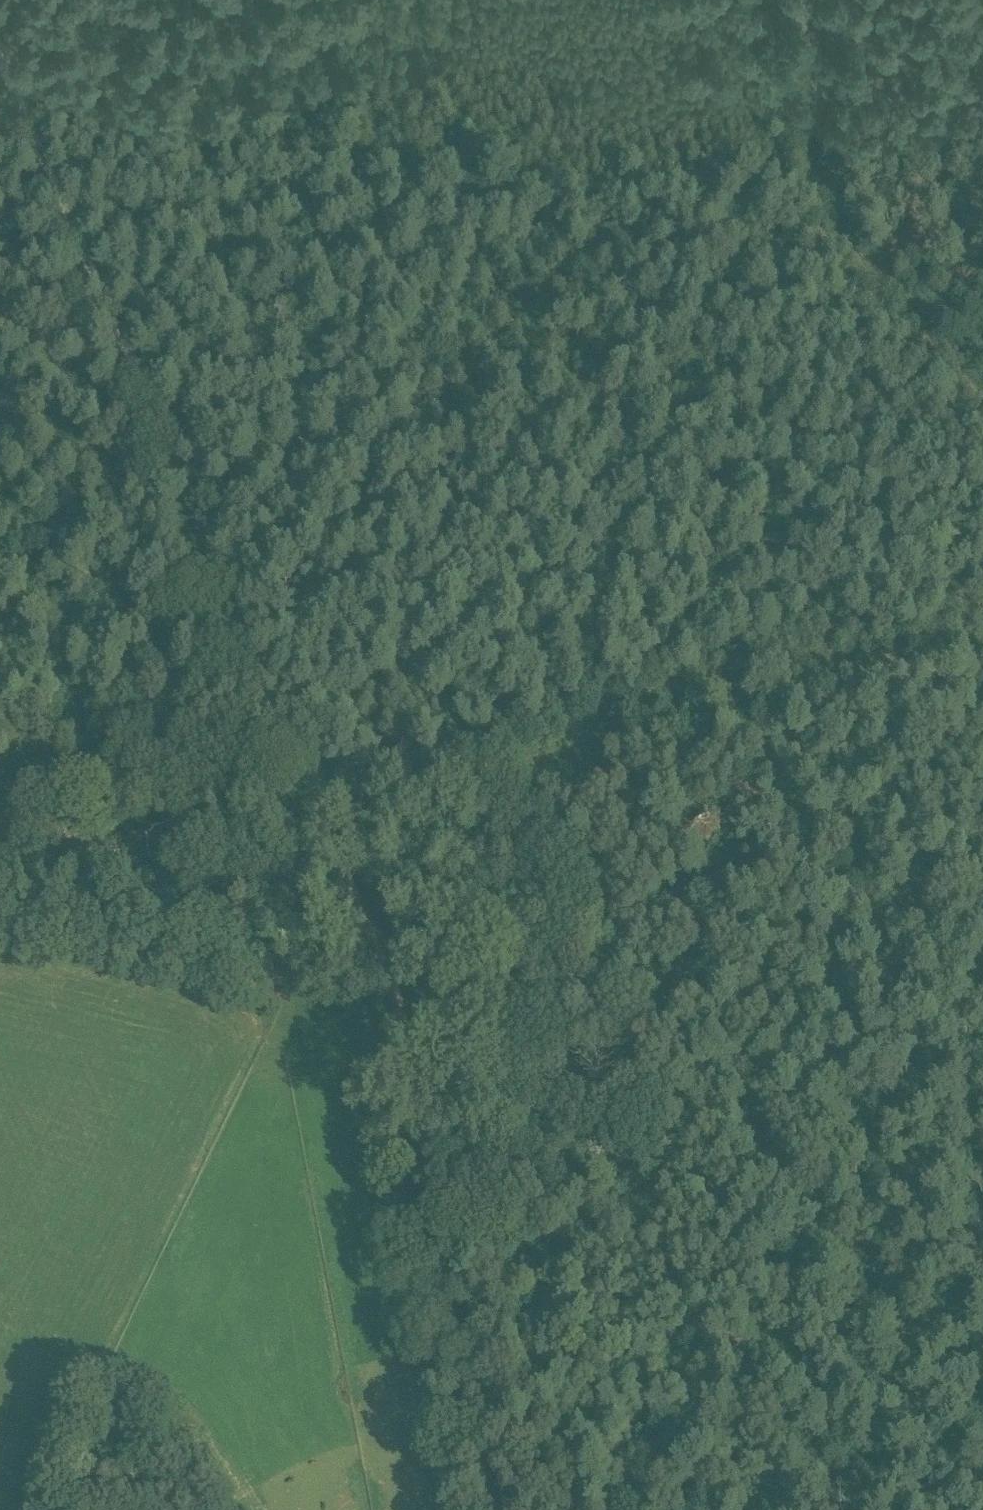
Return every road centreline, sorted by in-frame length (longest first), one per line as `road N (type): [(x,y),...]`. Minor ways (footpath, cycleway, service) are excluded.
road 1 (track): [(484,1509),(423,1137),(362,938),(0,66)]

